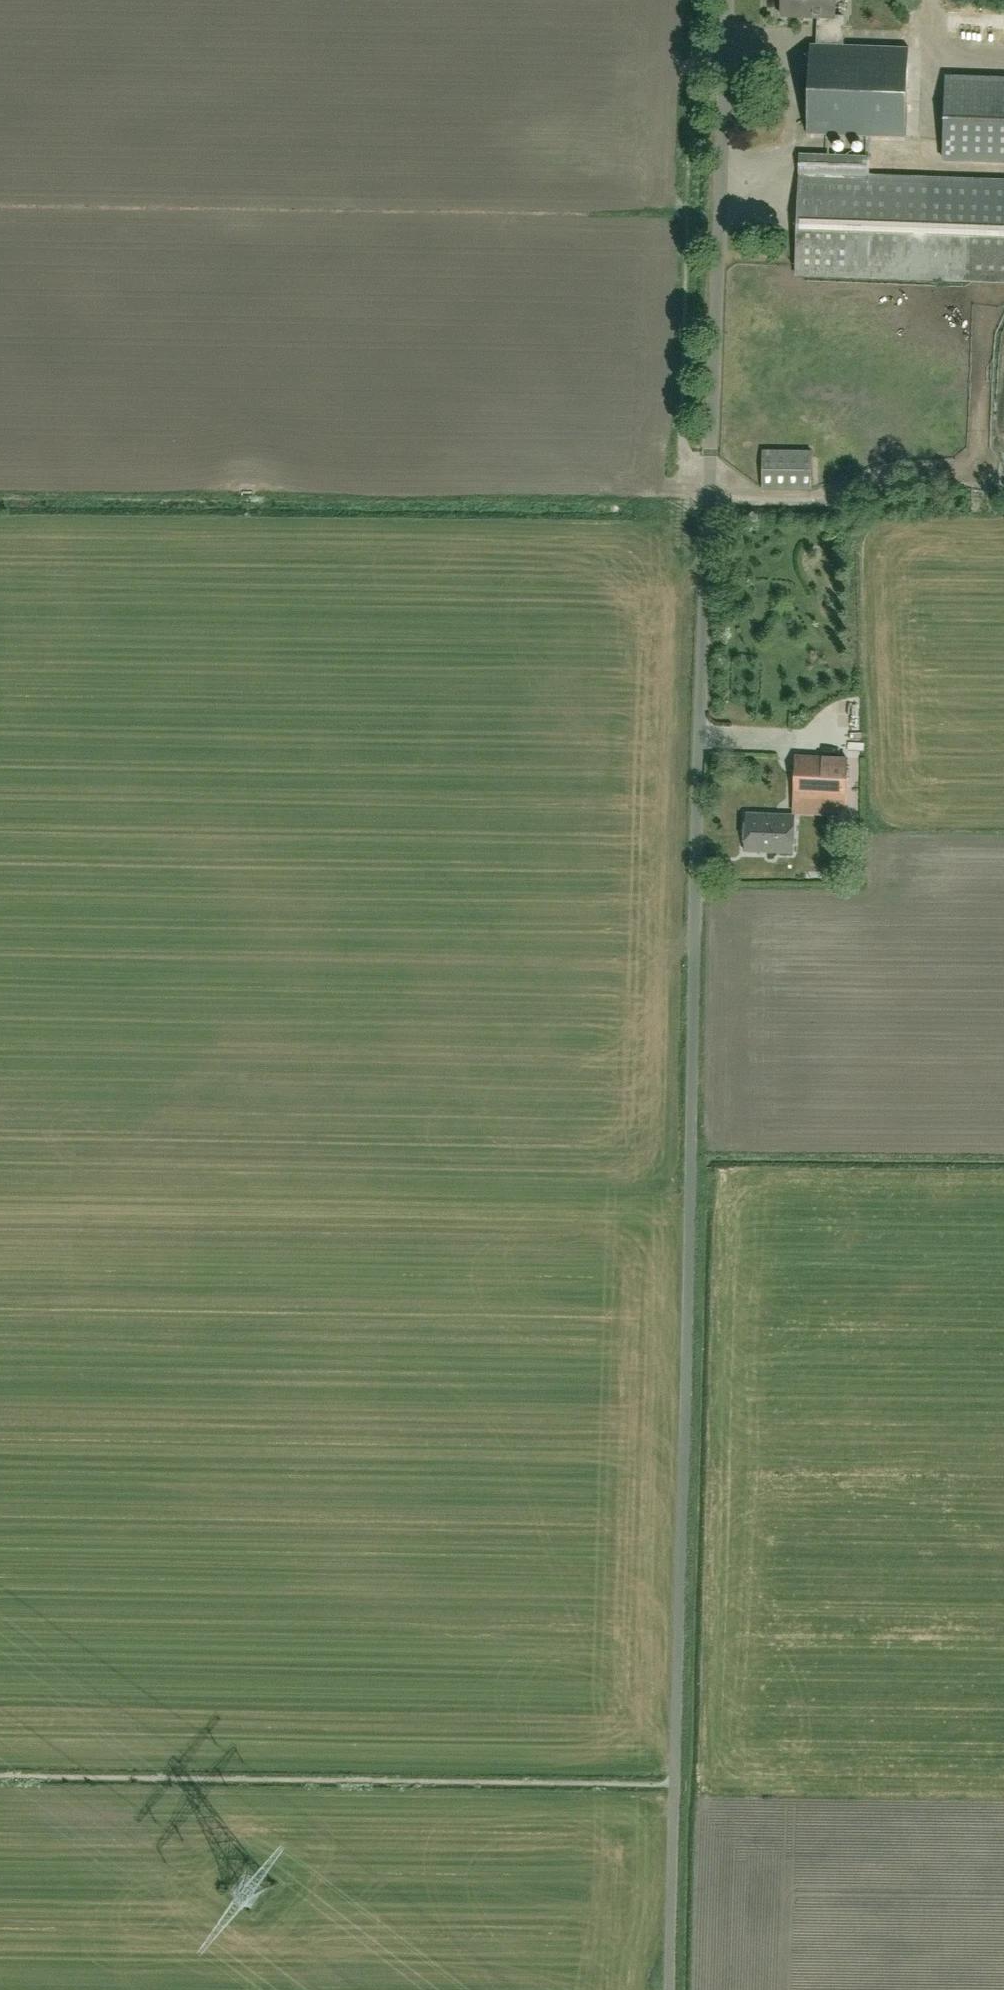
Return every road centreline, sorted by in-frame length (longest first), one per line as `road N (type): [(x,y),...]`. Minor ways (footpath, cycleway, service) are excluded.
road 1 (unclassified): [(672,1989),(697,812),(729,0)]

